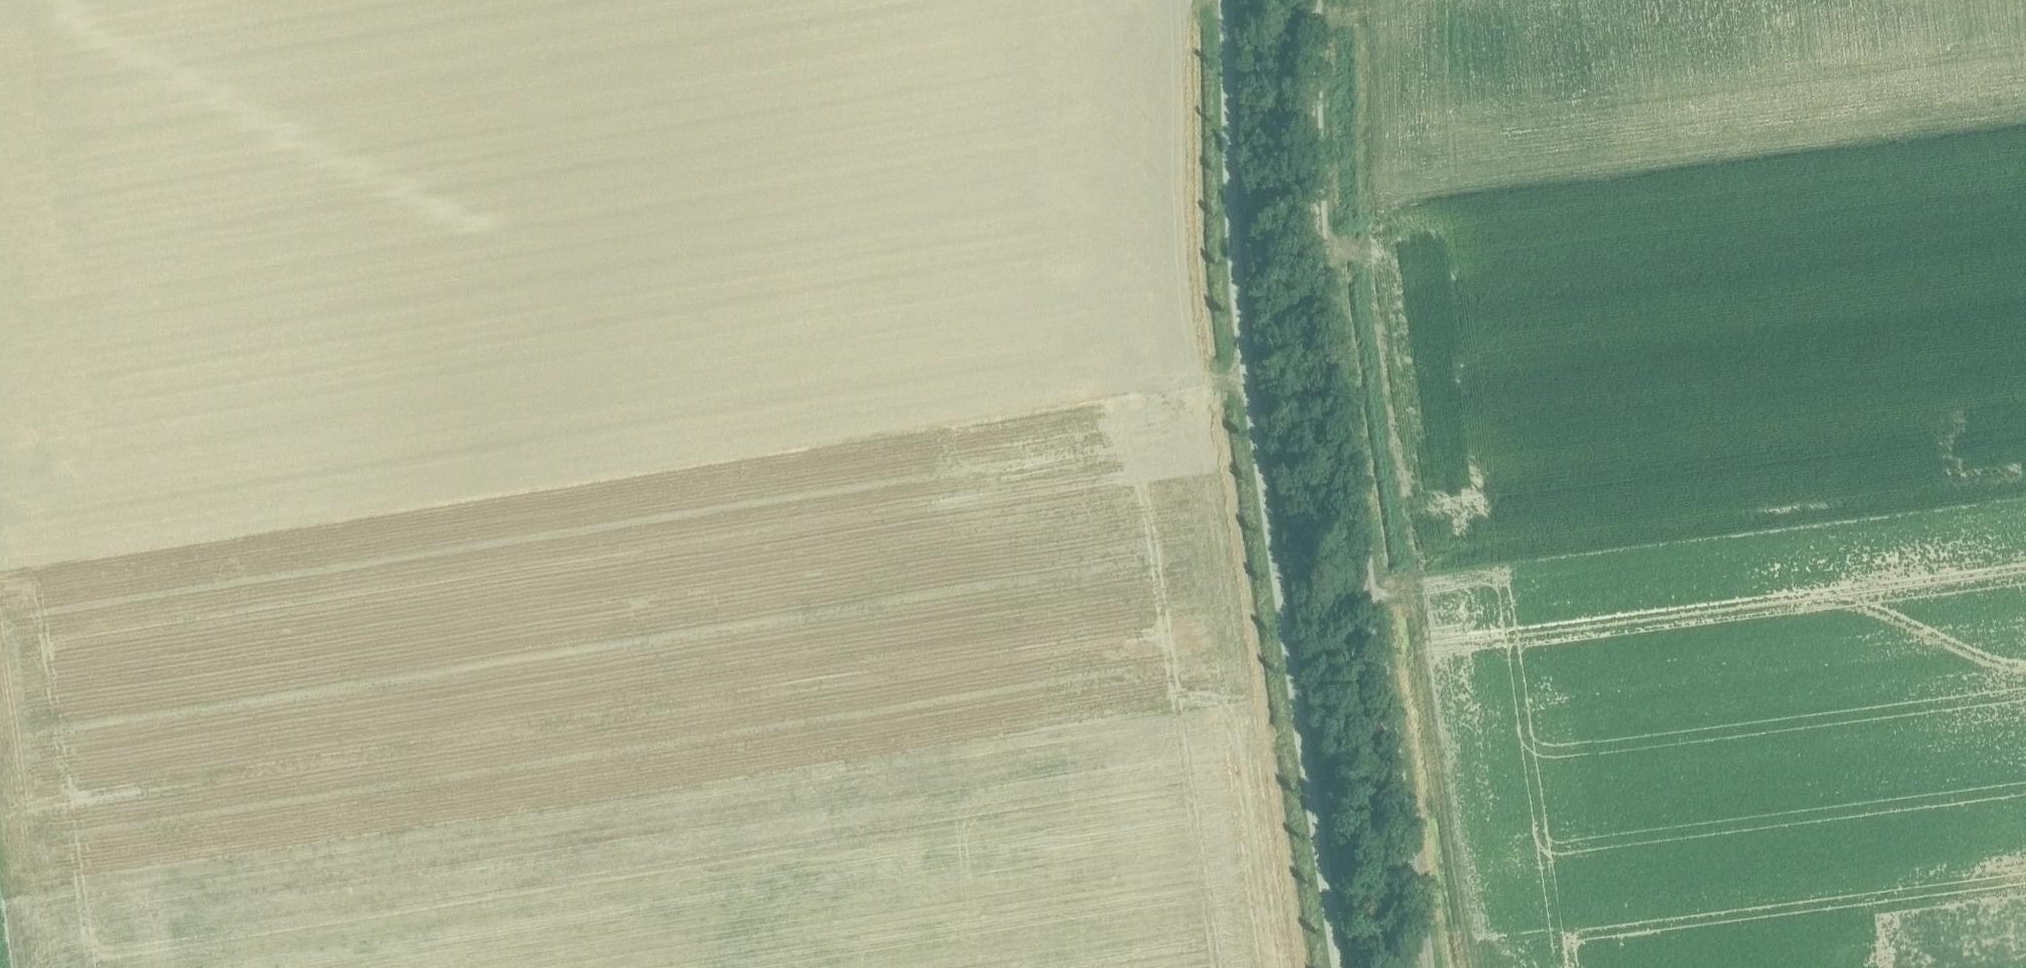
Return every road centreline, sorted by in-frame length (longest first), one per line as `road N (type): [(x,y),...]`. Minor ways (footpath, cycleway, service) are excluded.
road 1 (unclassified): [(1340,967),(1234,274),(1229,0)]
road 2 (track): [(1424,967),(1334,401),(1324,295),(1320,0)]

